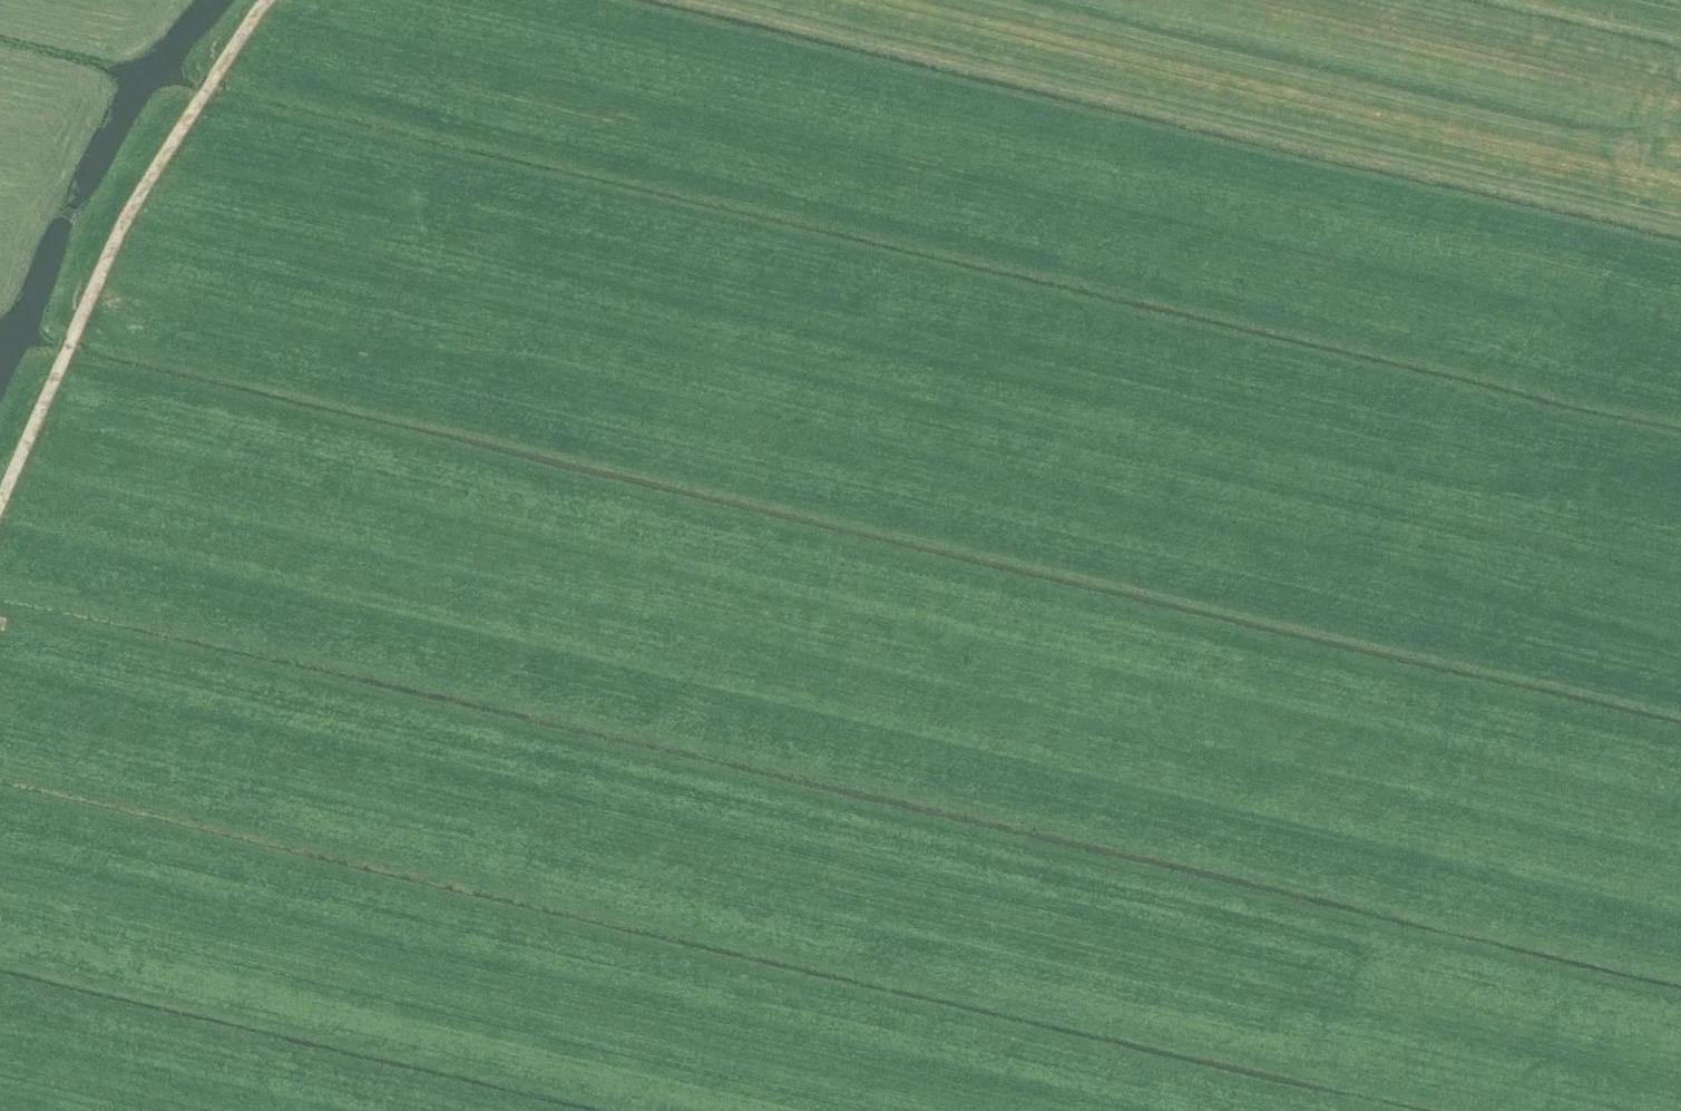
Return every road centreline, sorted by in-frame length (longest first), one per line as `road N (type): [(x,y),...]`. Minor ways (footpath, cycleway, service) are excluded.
road 1 (track): [(0,504),(127,217),(271,0)]

